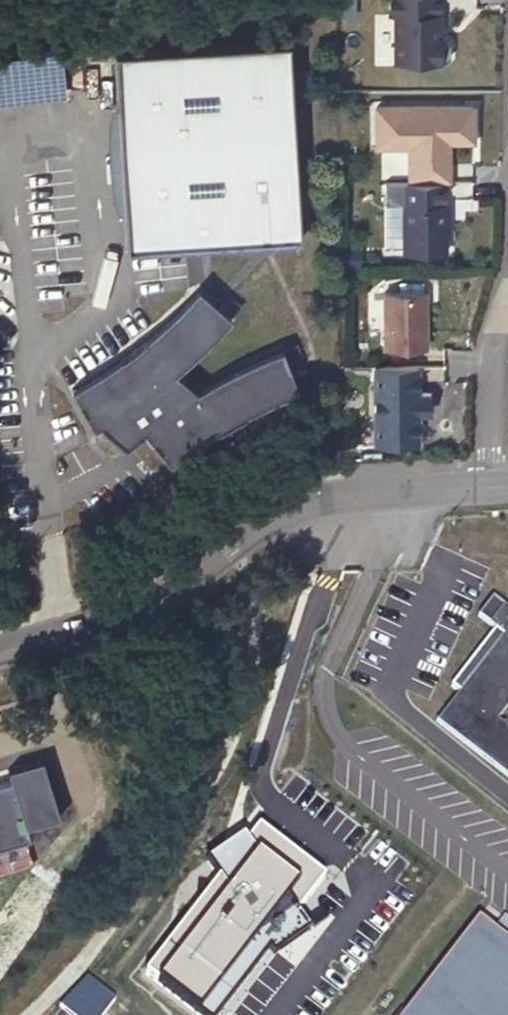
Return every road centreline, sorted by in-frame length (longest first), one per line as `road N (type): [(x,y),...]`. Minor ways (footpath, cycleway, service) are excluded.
road 1 (tertiary): [(491,485),(339,494),(272,513),(117,620),(0,656)]
road 2 (residential): [(491,485),(488,420),(506,311)]

